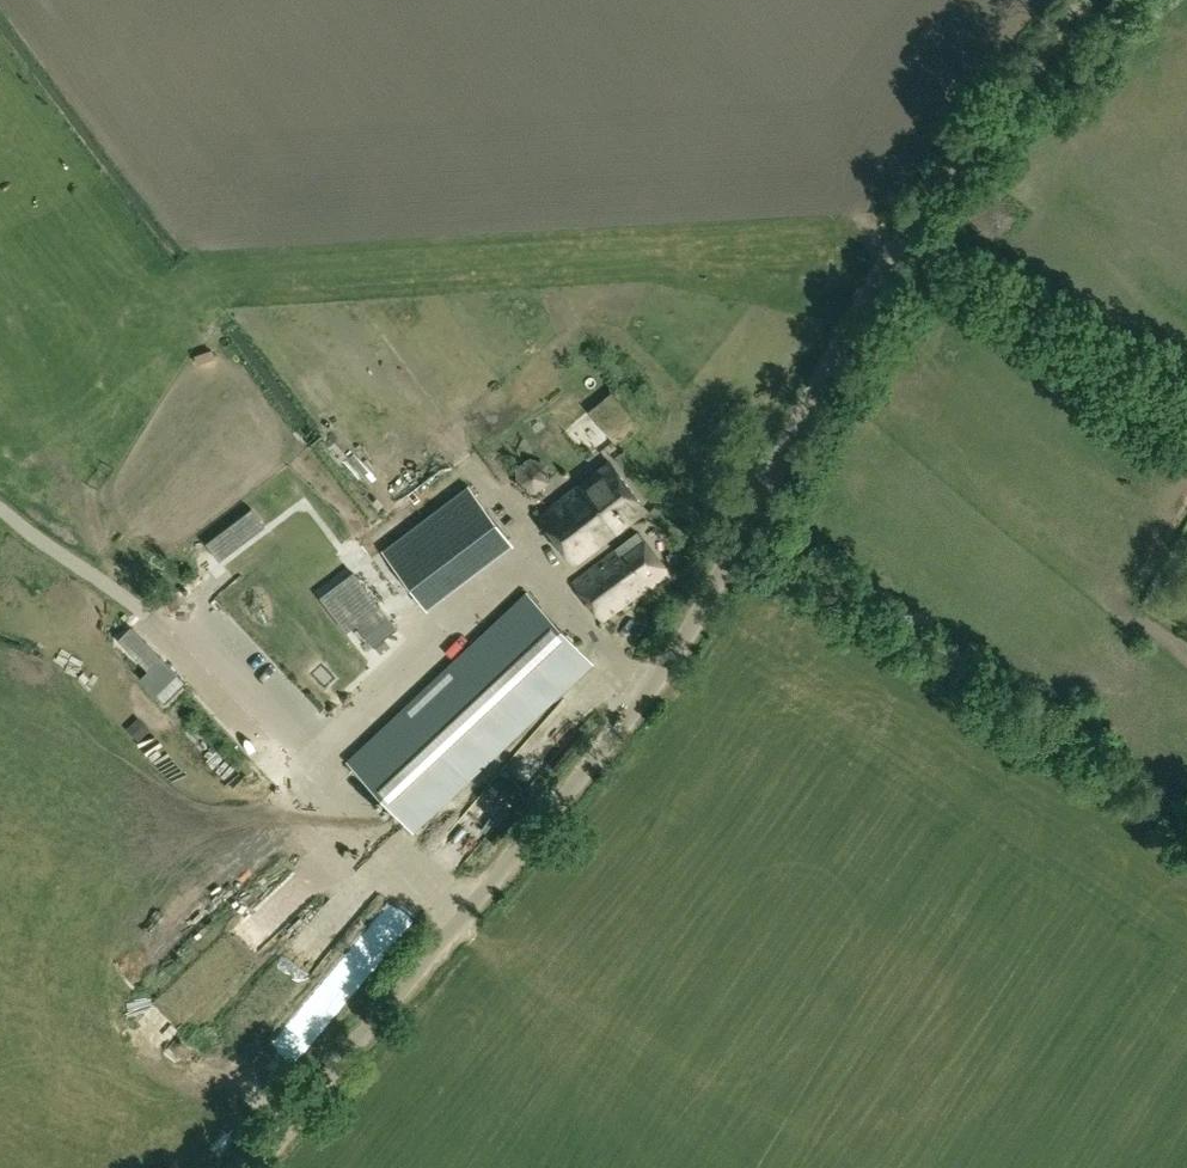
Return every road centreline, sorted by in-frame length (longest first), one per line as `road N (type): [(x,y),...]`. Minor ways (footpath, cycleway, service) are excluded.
road 1 (unclassified): [(251,1167),(672,656),(899,233),(1069,0)]

